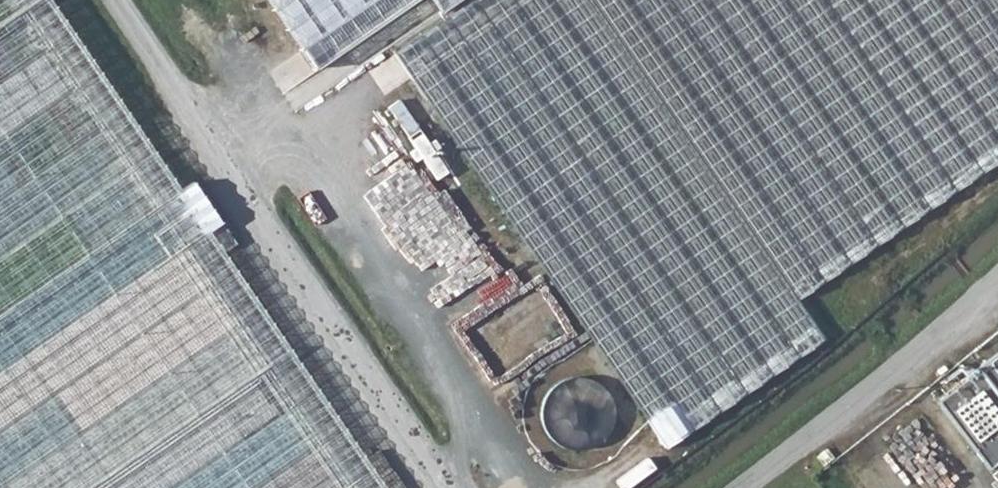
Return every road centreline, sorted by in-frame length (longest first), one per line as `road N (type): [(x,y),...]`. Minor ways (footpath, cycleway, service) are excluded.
road 1 (unclassified): [(444,487),(115,0)]
road 2 (unclassified): [(997,281),(742,487)]

